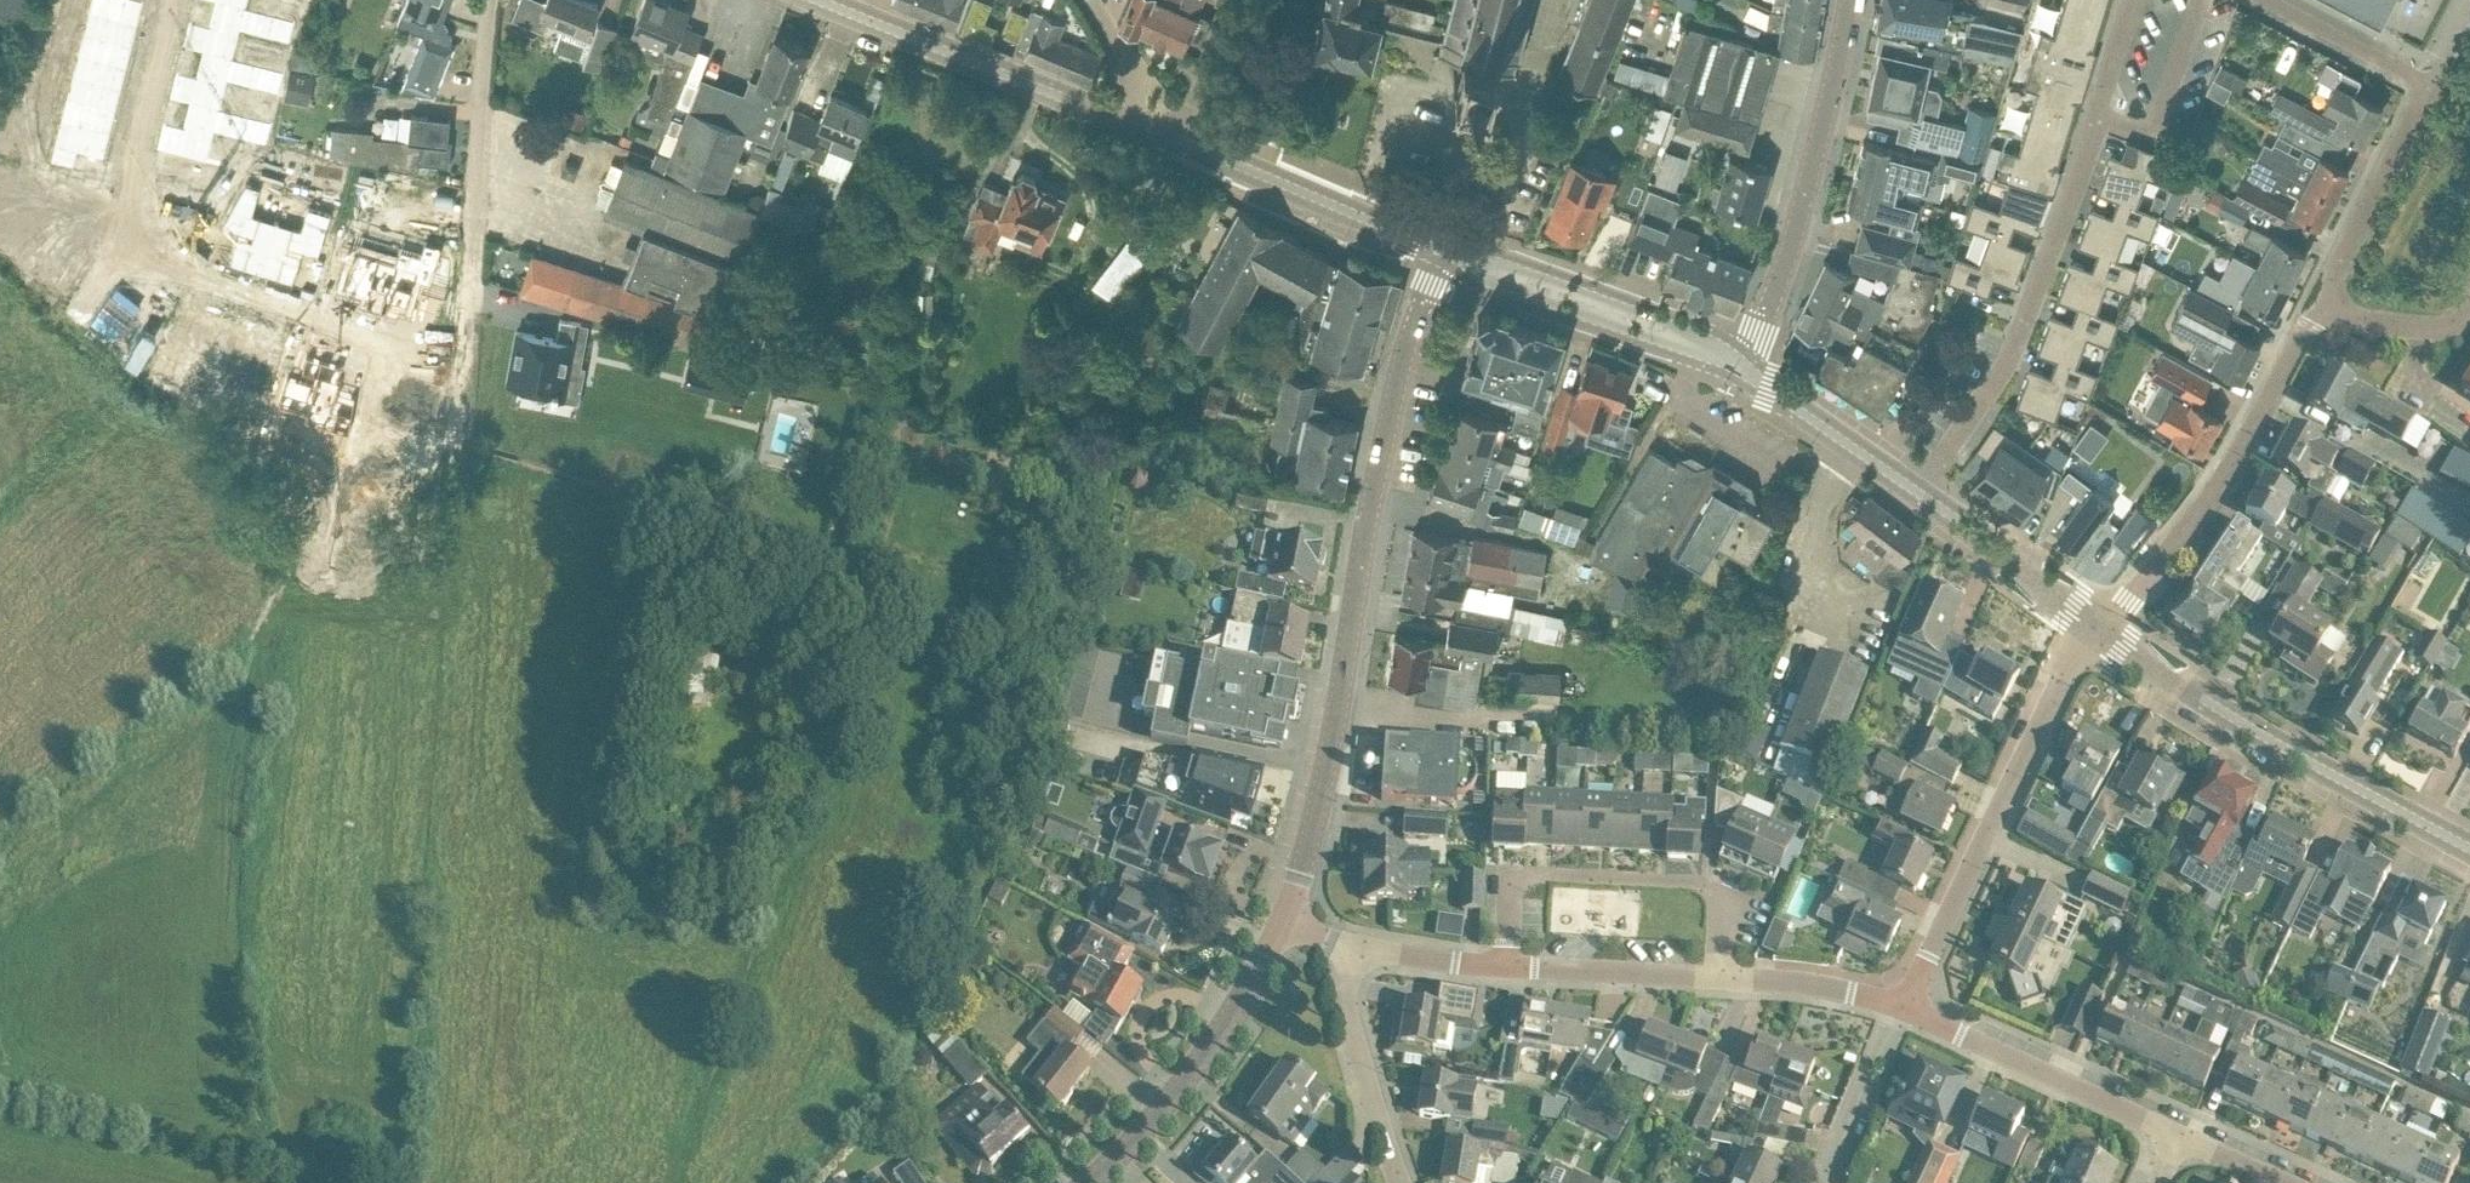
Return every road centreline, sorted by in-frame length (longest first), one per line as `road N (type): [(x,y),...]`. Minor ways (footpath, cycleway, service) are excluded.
road 1 (residential): [(166,0),(122,226),(138,258),(392,345),(464,355),(474,242)]
road 2 (secondary): [(1281,922),(1311,834),(1346,676),(1396,382),(1450,254)]
road 3 (tertiary): [(2469,852),(2254,738),(2097,636)]
road 4 (residential): [(2321,306),(2416,92),(2249,0)]
road 5 (residential): [(1902,1009),(2057,681),(2097,636)]
road 6 (residential): [(2097,636),(2321,306)]
road 7 (residential): [(1506,967),(1511,874),(1701,882),(1722,894),(1720,977)]
road 8 (tertiary): [(1743,371),(1816,173),(1849,0)]
road 9 (secondary): [(1450,254),(1125,120)]
road 10 (secondary): [(1090,1182),(1229,1019),(1281,922)]
road 11 (secondary): [(1125,120),(824,0)]
road 12 (tertiary): [(1743,371),(1693,342),(1450,254)]
road 13 (residential): [(2181,1136),(1902,1009)]
road 14 (residential): [(1917,500),(2008,361),(2048,268)]
road 15 (residential): [(1402,1182),(1343,1003),(1357,948)]
road 16 (residential): [(492,0),(478,93),(474,242)]
road 17 (tertiary): [(2097,636),(1917,500)]
road 18 (tertiary): [(1917,500),(1743,371)]
road 19 (residential): [(1720,977),(1506,967)]
road 20 (residential): [(2210,0),(2155,135),(2099,116)]
road 21 (residential): [(1820,1182),(1902,1009)]
road 22 (residential): [(1902,1009),(1855,993),(1720,977)]
road 23 (residential): [(2099,116),(2048,268)]
road 24 (residential): [(2321,306),(2358,319),(2434,322),(2469,307)]
road 25 (residential): [(1506,967),(1357,948)]
road 26 (residential): [(1125,120),(1131,76),(1087,0)]
road 27 (residential): [(2099,116),(2136,0)]

